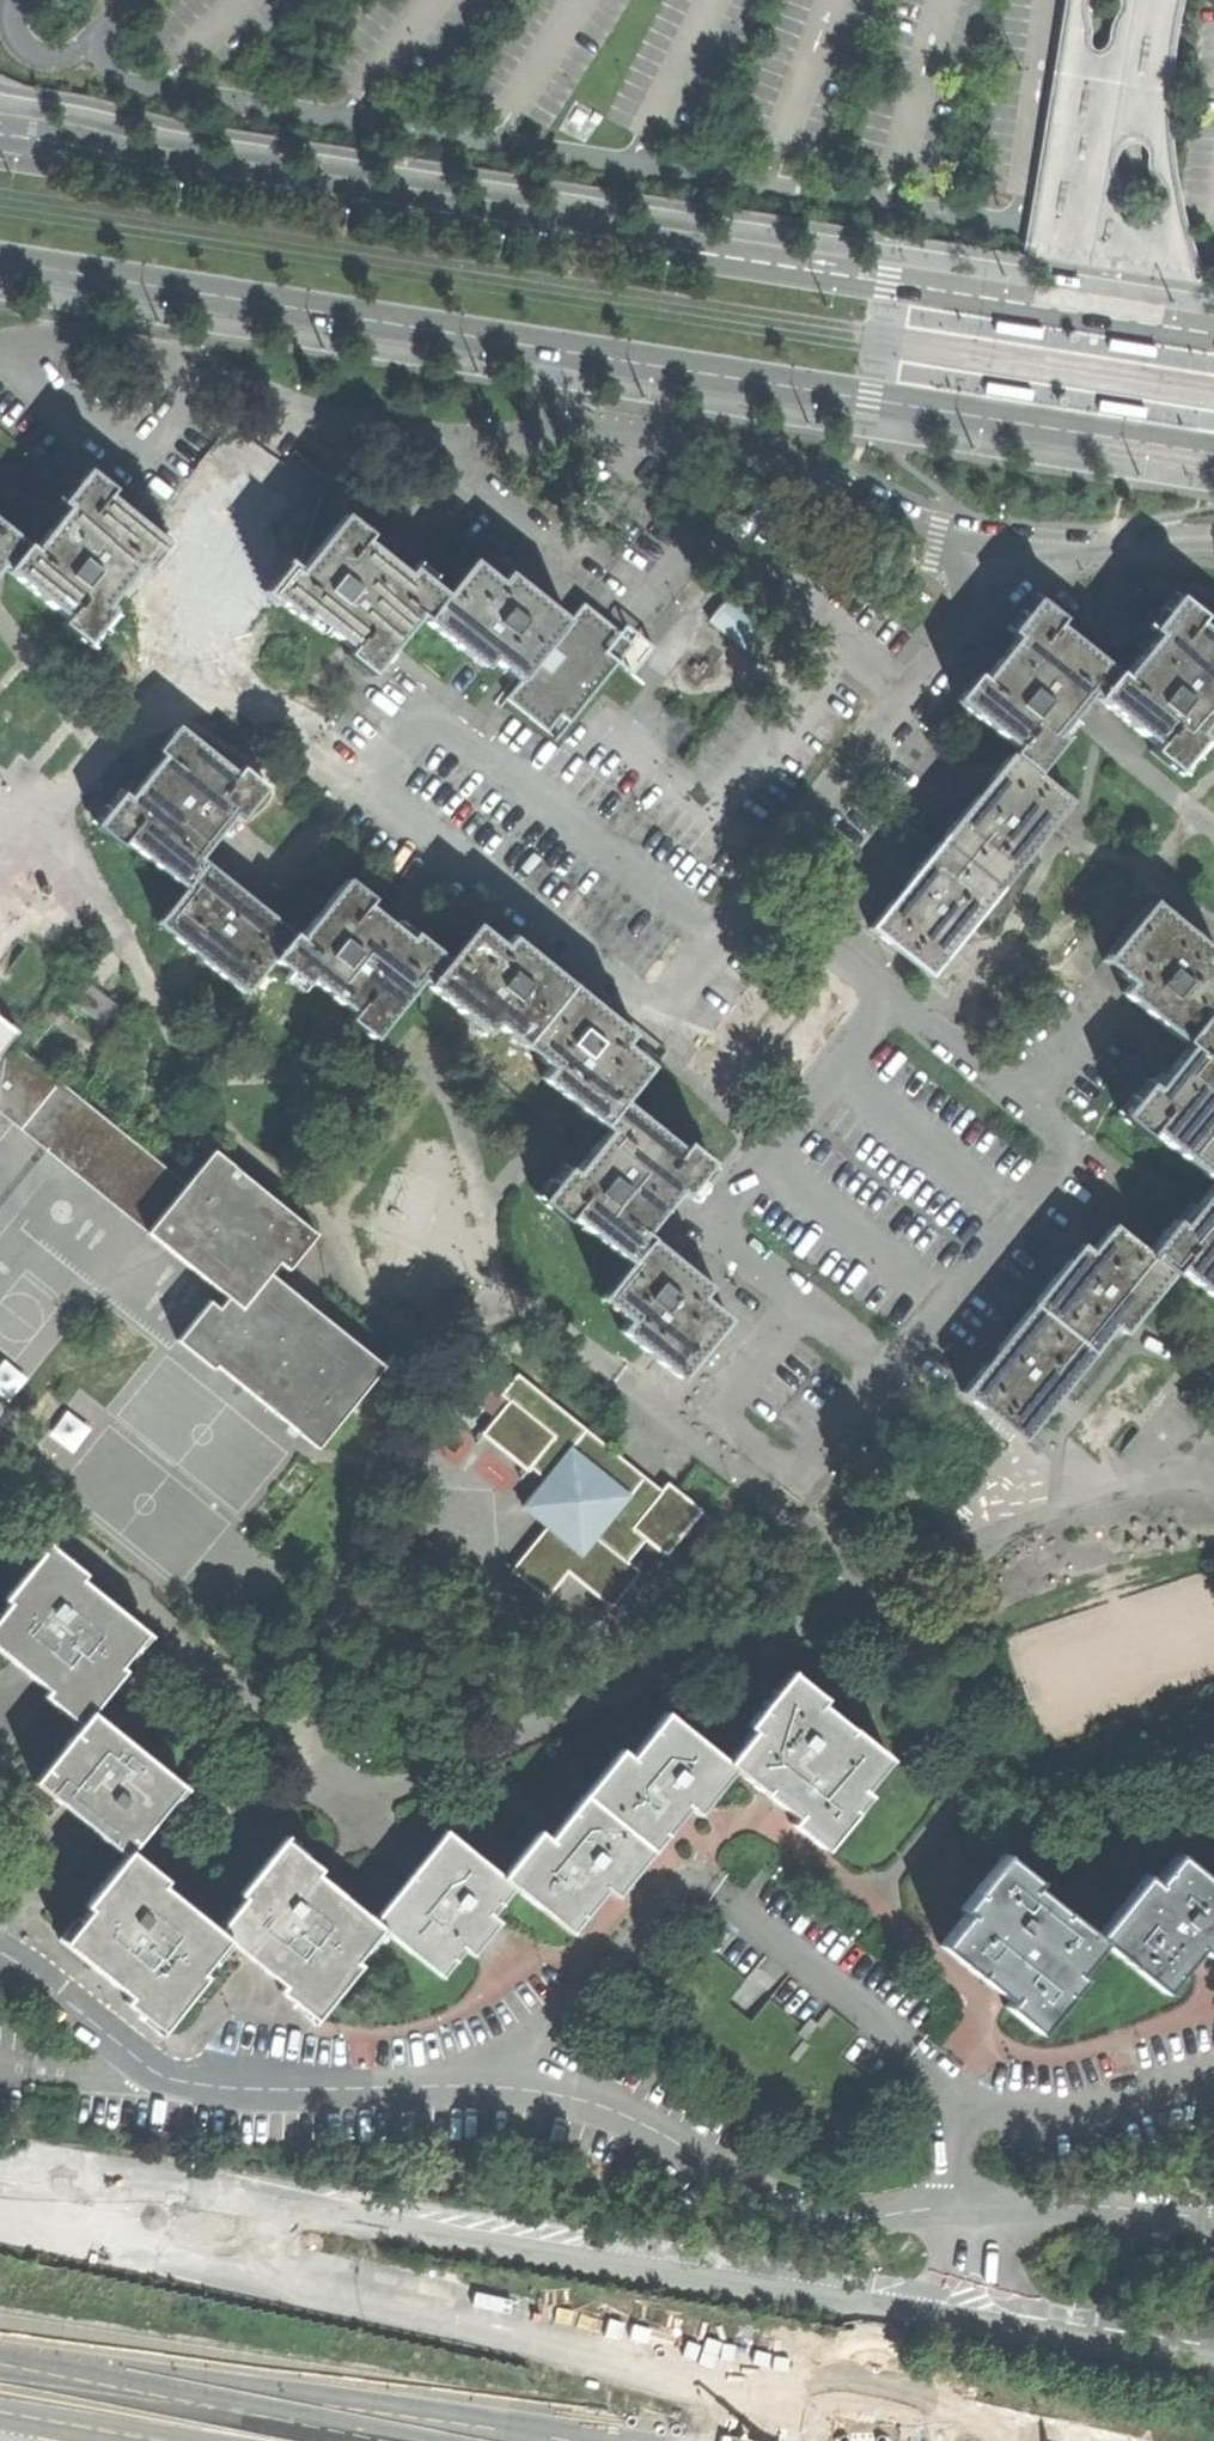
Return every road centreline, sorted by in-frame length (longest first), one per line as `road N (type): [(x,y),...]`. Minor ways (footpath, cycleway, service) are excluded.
road 1 (tertiary): [(1213,332),(0,140)]
road 2 (residential): [(0,1951),(159,2075),(241,2093),(367,2092),(510,2073),(577,2086),(688,2141),(775,2211),(987,2212)]
road 3 (trunk): [(1006,2440),(0,2212)]
road 4 (tertiary): [(877,2306),(0,2157)]
road 5 (tertiary): [(571,352),(1213,453)]
road 6 (trunk): [(585,2440),(0,2345)]
road 7 (tertiary): [(0,255),(571,352)]
road 8 (residential): [(560,426),(444,442),(337,425),(242,382),(136,348),(55,337),(0,342)]
road 9 (residential): [(713,941),(656,1013),(367,783),(425,714)]
road 10 (residential): [(560,426),(703,448),(808,477),(930,537),(992,553)]
road 11 (residential): [(992,553),(981,599),(756,887)]
road 12 (residential): [(425,714),(713,941)]
road 13 (residential): [(234,490),(0,768)]
road 14 (residential): [(987,2212),(1213,2220)]
road 15 (residential): [(992,553),(1213,545)]
road 16 (tertiary): [(1078,2341),(877,2306)]
road 17 (residential): [(756,887),(888,994)]
road 18 (trunk): [(0,2417),(153,2440)]
road 19 (residential): [(1078,2341),(1012,2297),(974,2251)]
road 20 (tertiary): [(1213,2362),(1078,2341)]

